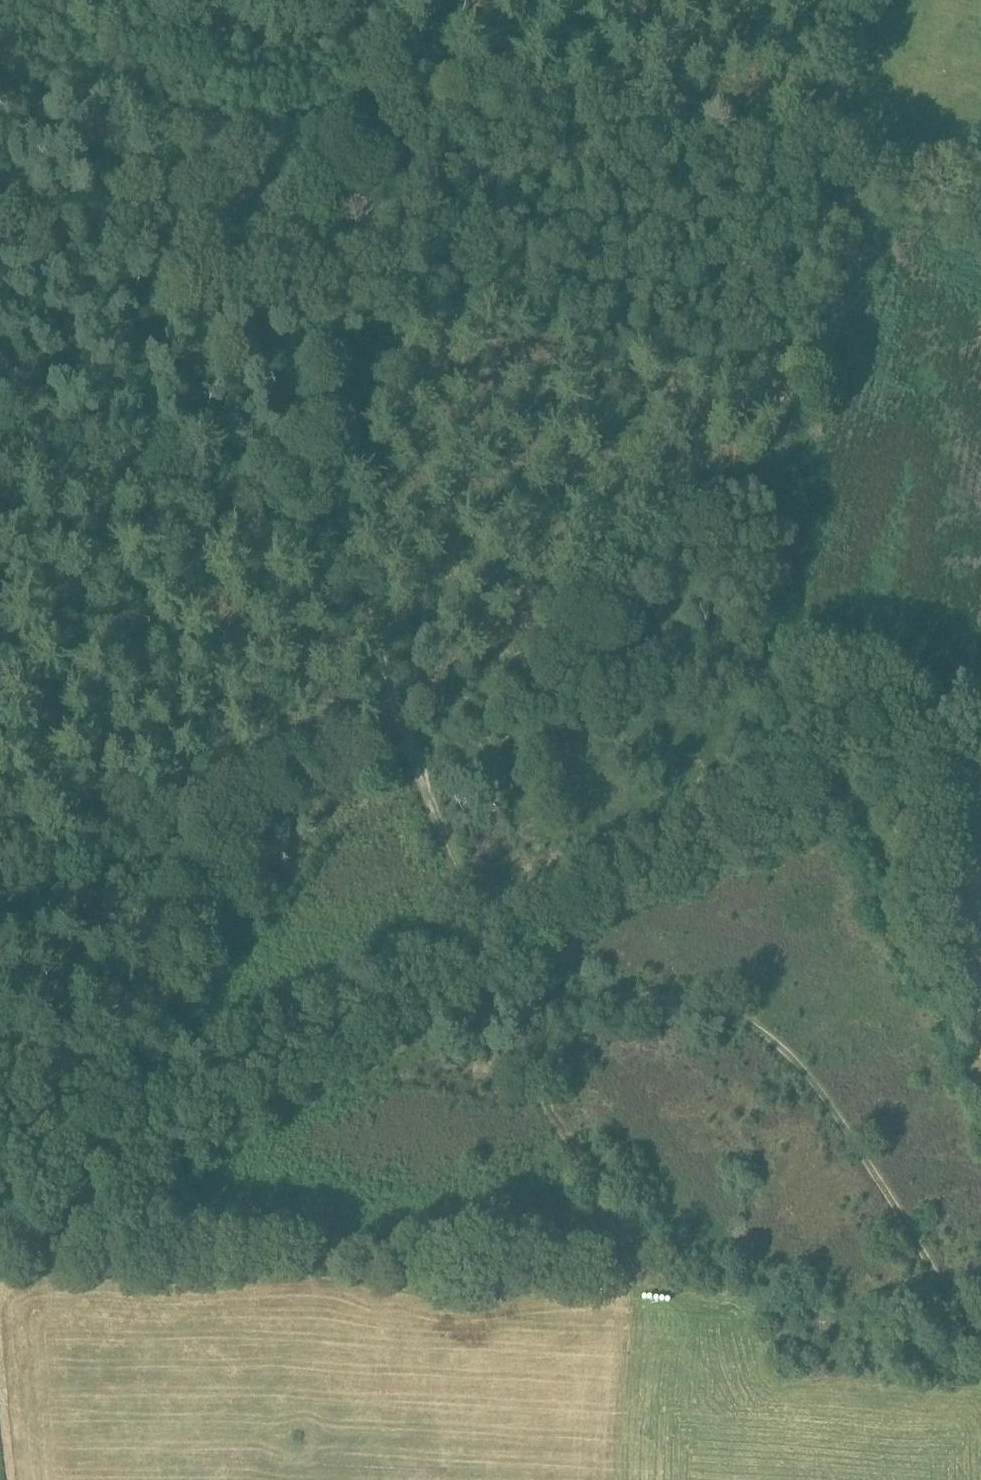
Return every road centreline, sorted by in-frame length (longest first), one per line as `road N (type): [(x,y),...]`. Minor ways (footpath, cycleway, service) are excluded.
road 1 (track): [(413,0),(405,70),(365,186),(365,220),(382,279),(381,336),(331,465),(327,509),(495,984),(536,1008),(660,998),(715,1003),(744,1020),(797,1061),(980,1342)]
road 2 (track): [(495,993),(281,1139),(49,1251),(0,1262)]
road 3 (track): [(393,713),(0,693)]
road 4 (track): [(626,1291),(614,1233),(573,1143),(495,1019),(495,984)]
road 5 (track): [(330,482),(0,407)]

